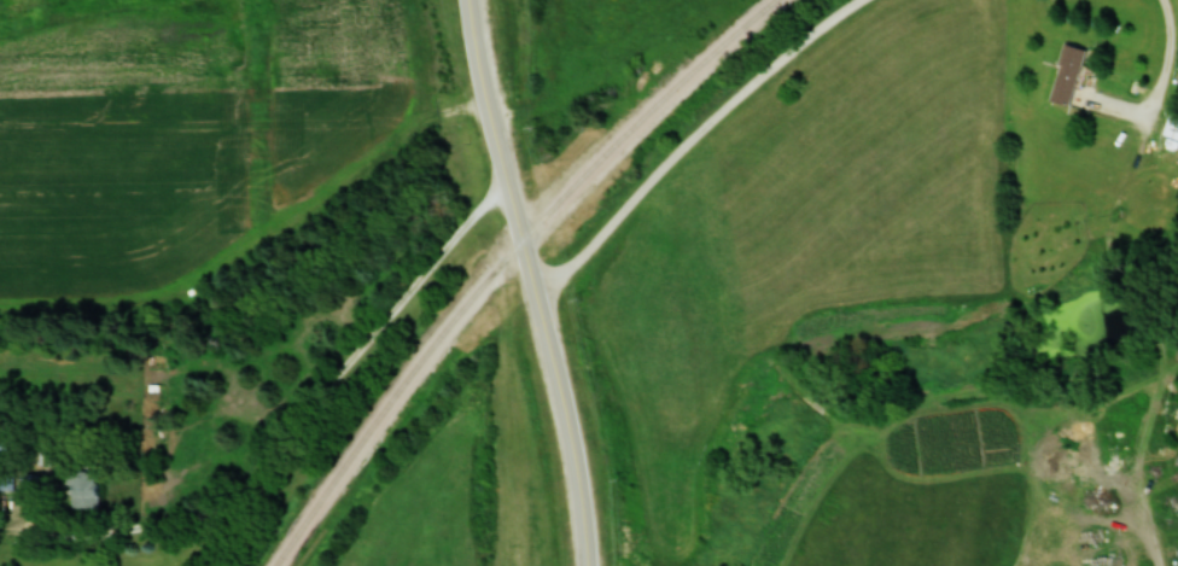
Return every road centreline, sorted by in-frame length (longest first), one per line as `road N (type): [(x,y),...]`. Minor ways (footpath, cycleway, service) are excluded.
road 1 (residential): [(590,565),(540,296),(480,80),(475,0)]

